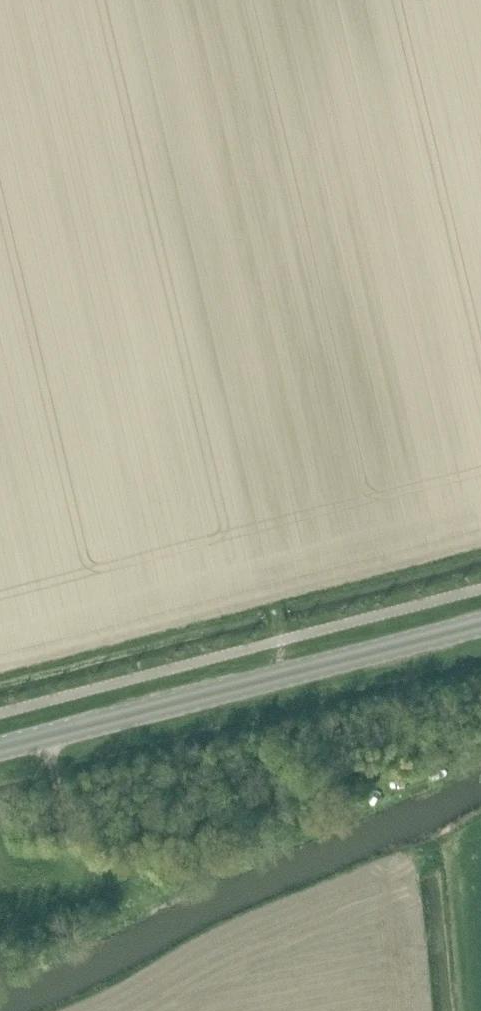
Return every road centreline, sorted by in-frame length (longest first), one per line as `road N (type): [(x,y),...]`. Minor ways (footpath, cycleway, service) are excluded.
road 1 (primary): [(480,623),(0,747)]

